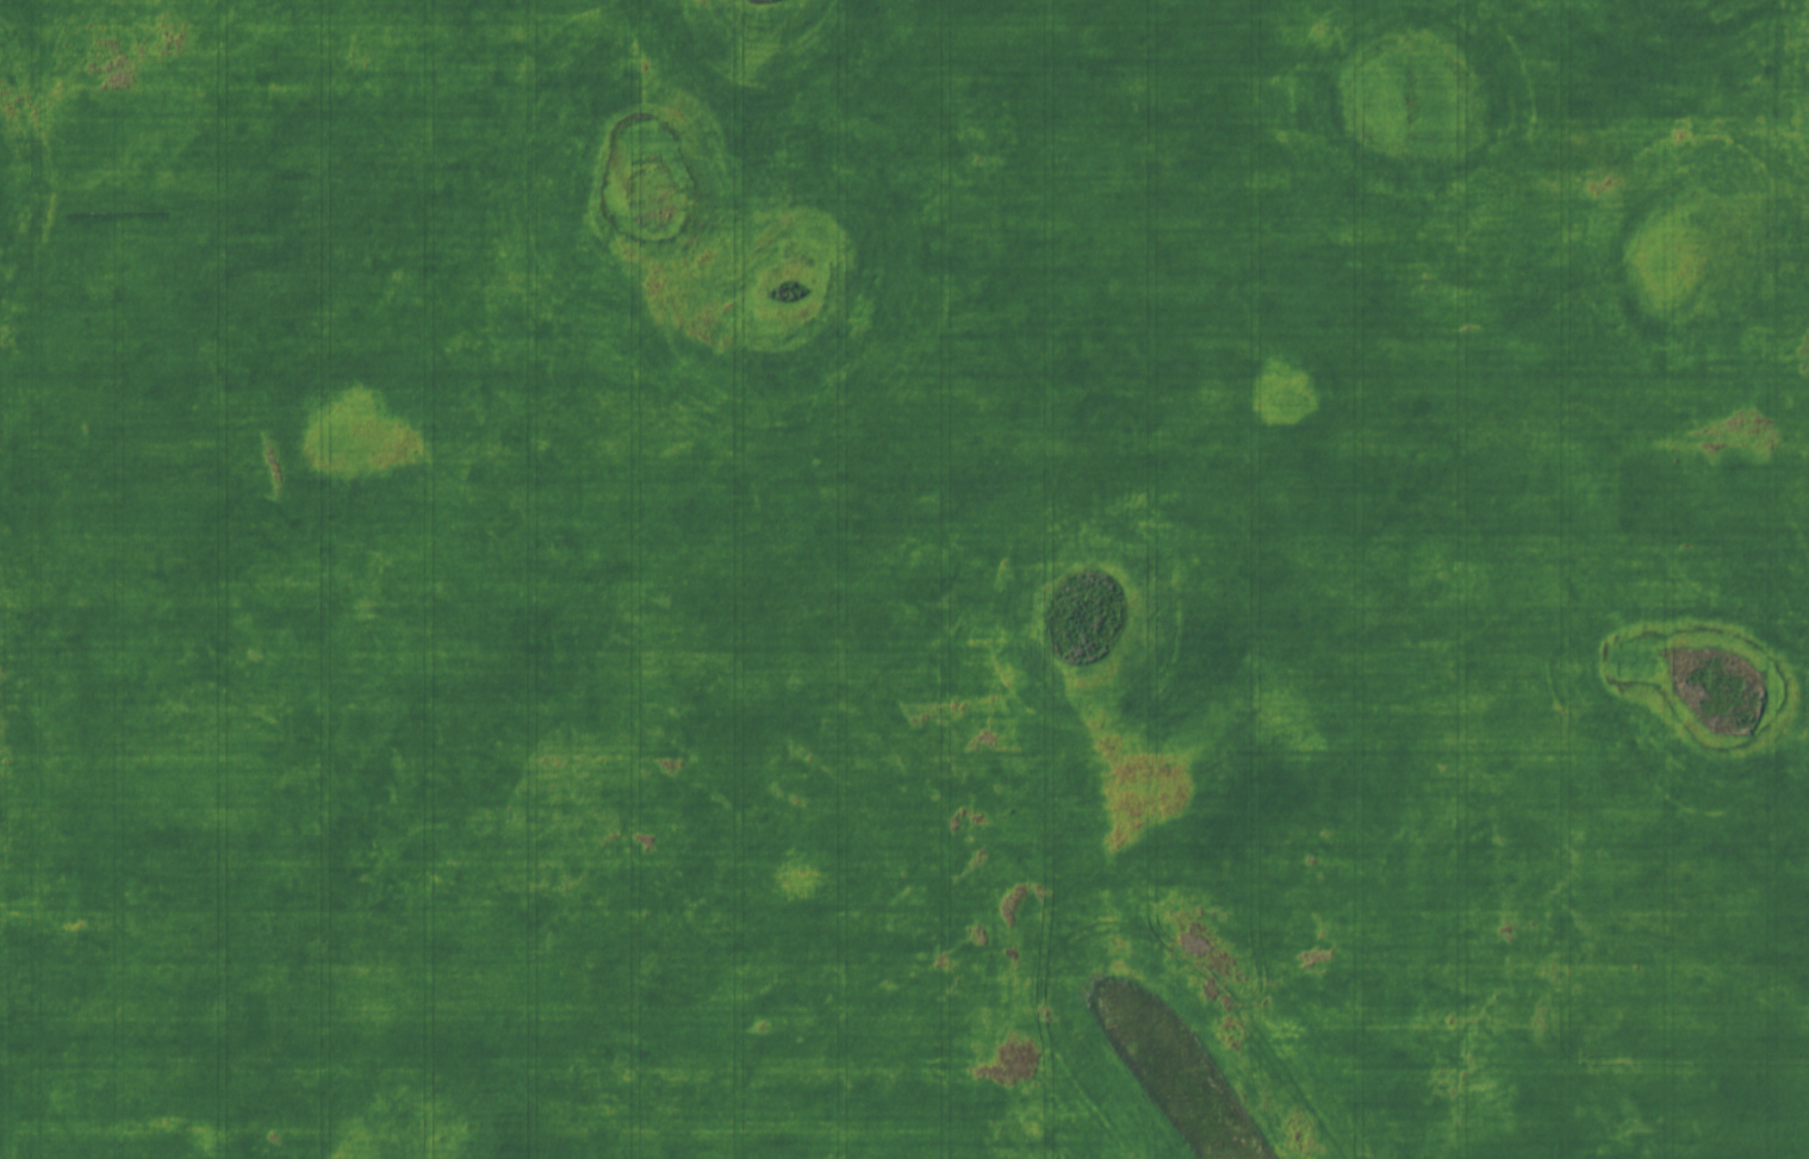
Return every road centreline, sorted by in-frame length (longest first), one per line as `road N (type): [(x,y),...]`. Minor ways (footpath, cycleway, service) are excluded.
road 1 (residential): [(1808,254),(1280,281)]

